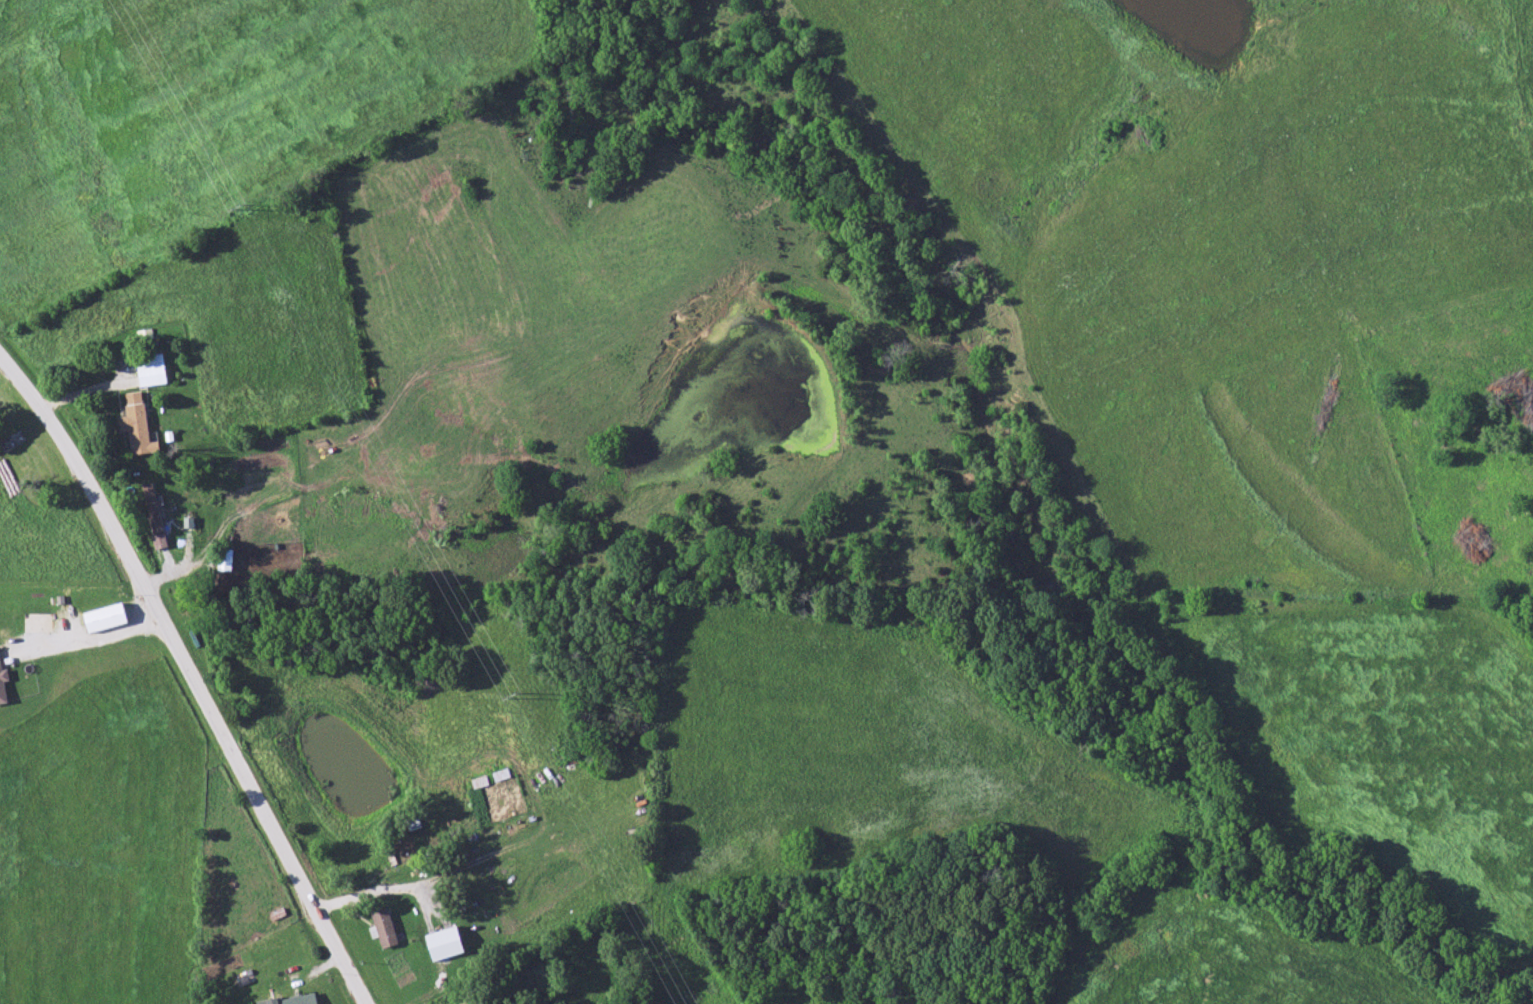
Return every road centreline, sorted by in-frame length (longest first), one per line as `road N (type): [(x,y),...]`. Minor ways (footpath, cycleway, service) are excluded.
road 1 (tertiary): [(365,1003),(154,605),(18,365),(0,347)]

